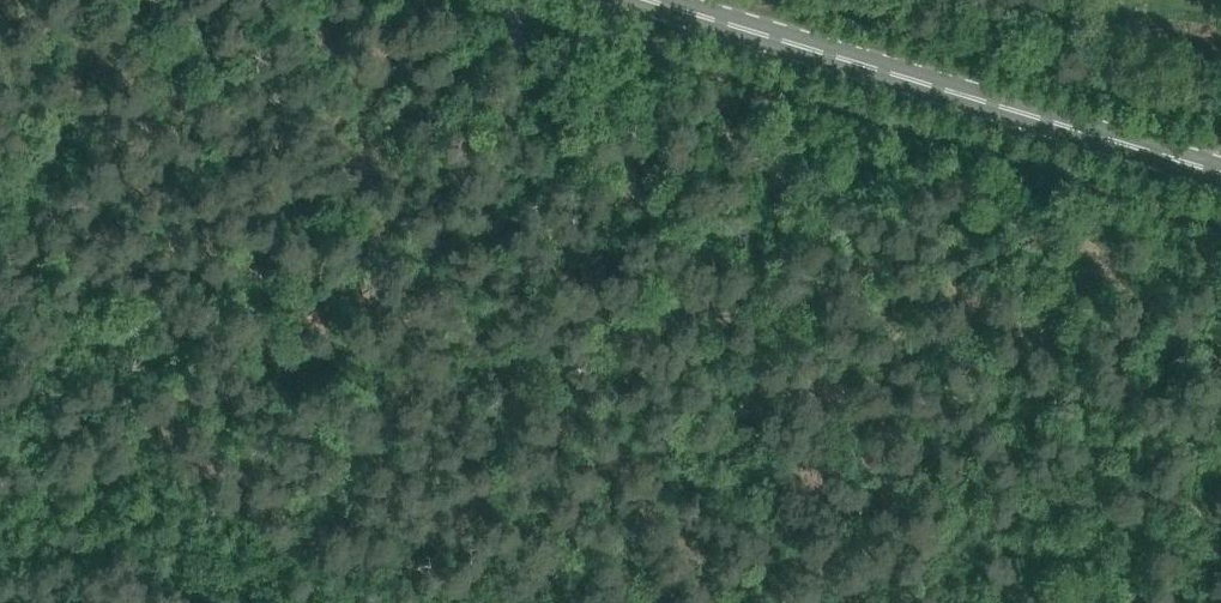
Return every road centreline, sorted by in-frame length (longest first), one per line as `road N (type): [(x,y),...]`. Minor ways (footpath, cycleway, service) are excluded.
road 1 (primary): [(1220,173),(645,0)]

